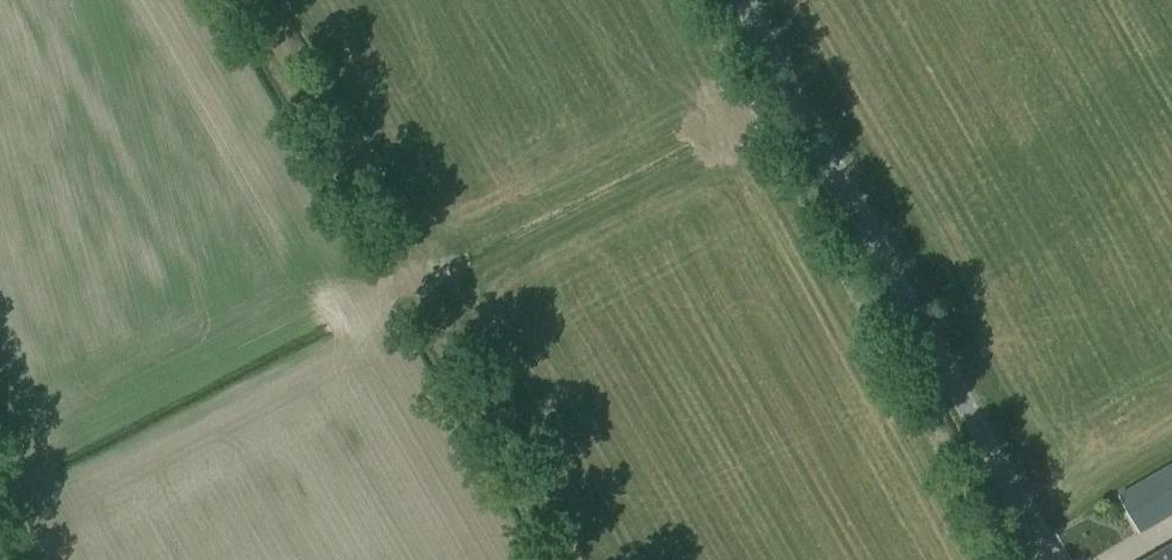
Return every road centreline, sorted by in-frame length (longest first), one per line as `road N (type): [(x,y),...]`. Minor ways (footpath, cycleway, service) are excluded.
road 1 (track): [(578,559),(253,0)]
road 2 (unclassified): [(1053,559),(743,0)]

